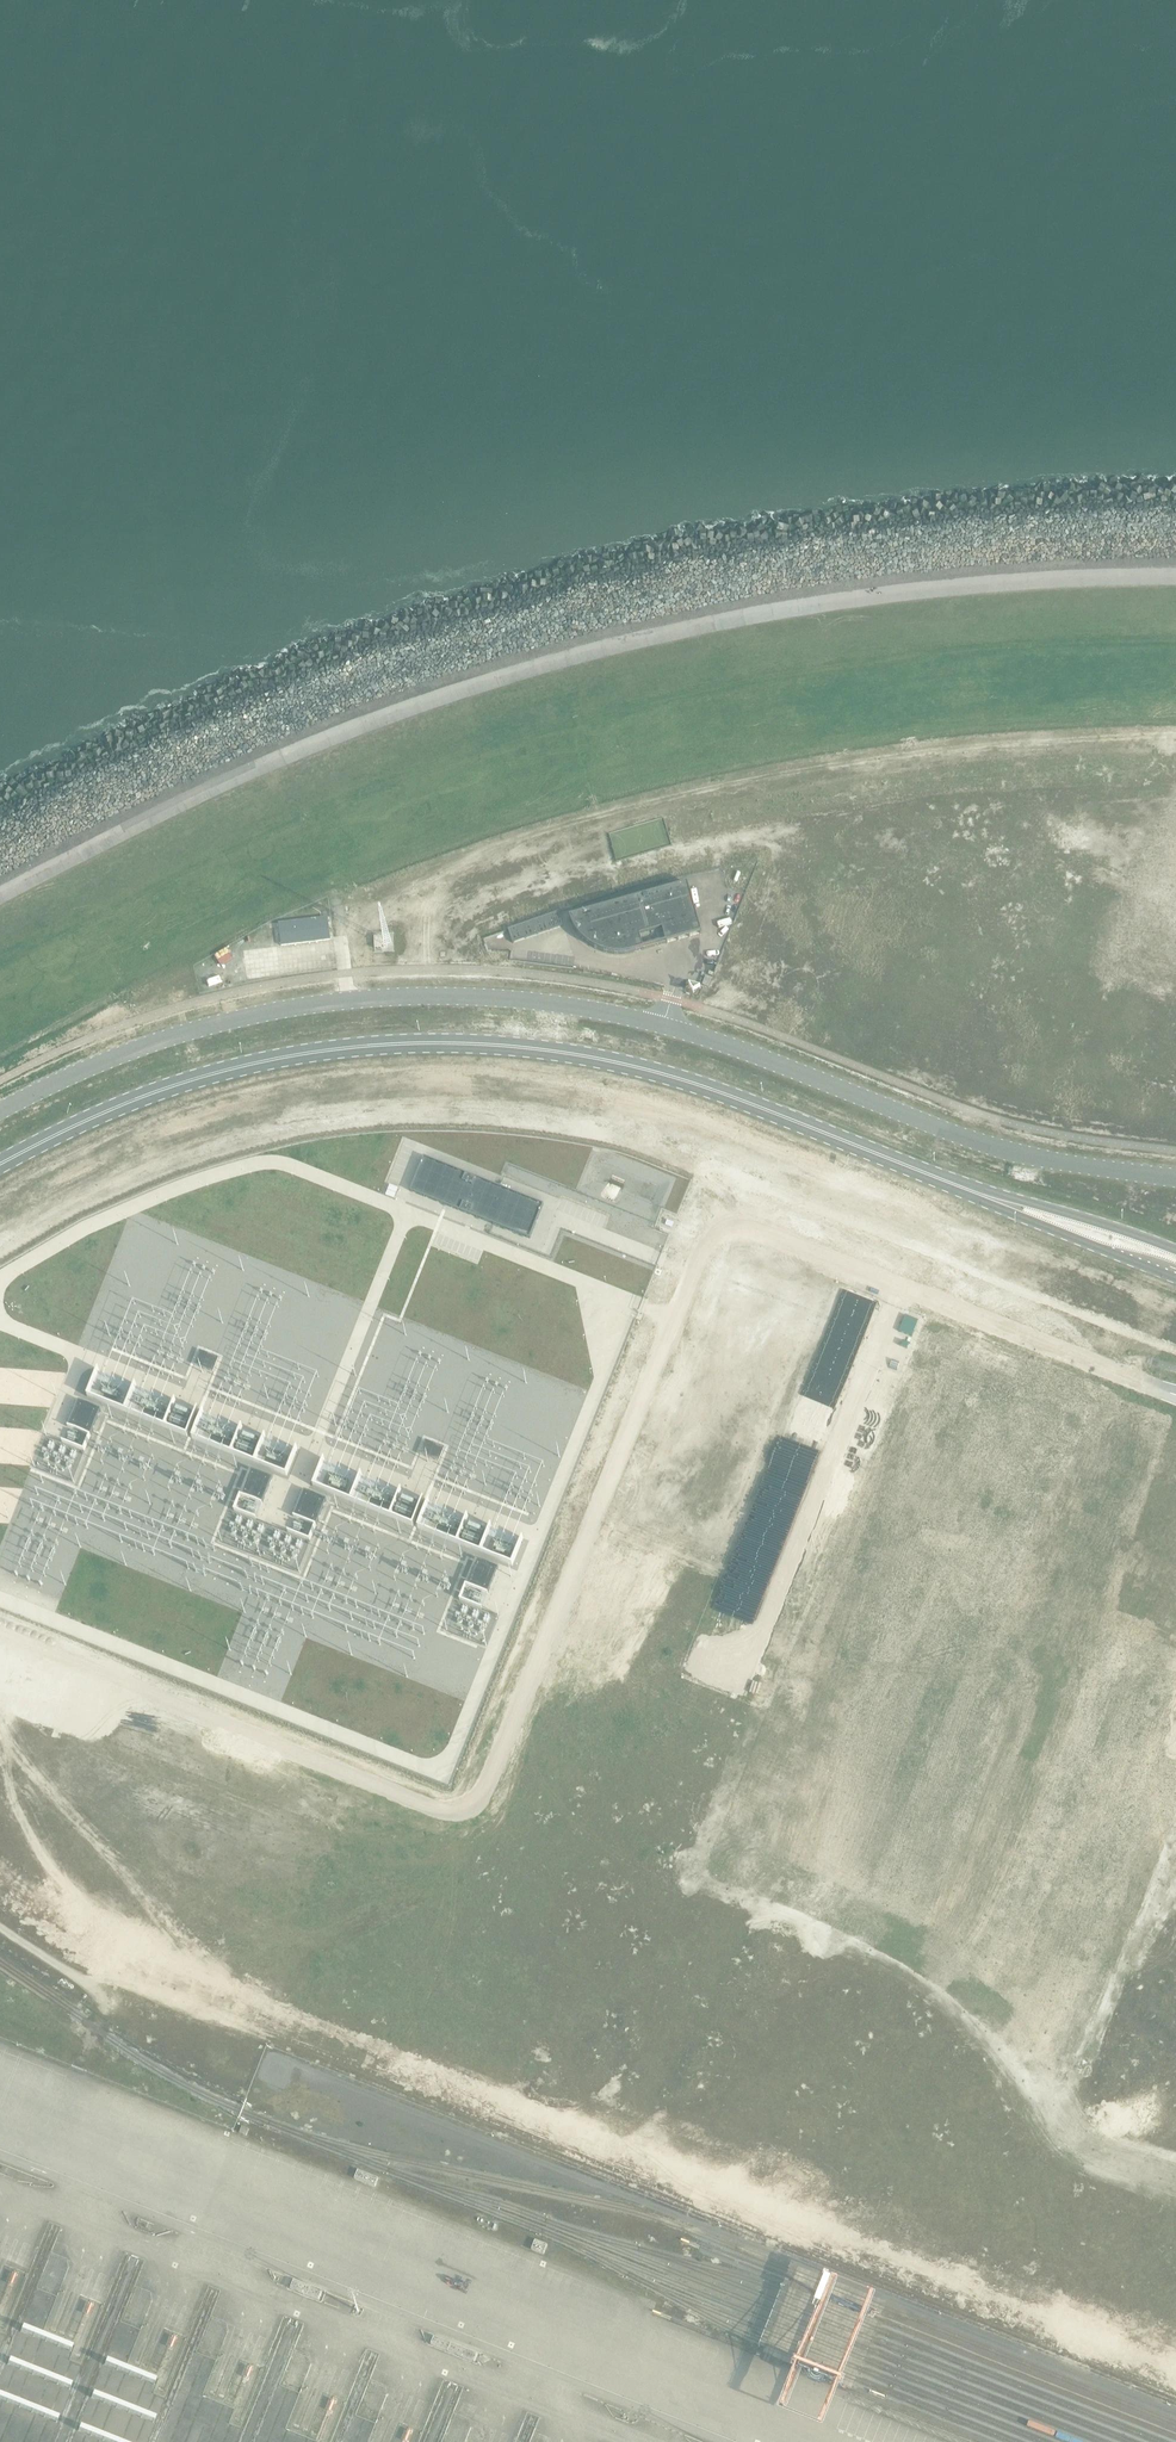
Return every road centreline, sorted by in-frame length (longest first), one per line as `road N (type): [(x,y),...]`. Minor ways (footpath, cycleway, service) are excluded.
road 1 (unclassified): [(1175,1180),(1018,1156),(741,1051),(615,1017),(513,1001),(435,997),(277,1012),(115,1058),(0,1111)]
road 2 (secondary): [(950,1183),(664,1076),(565,1054),(464,1045),(310,1054),(199,1078),(104,1113),(0,1166)]
road 3 (track): [(627,1455),(611,1469),(484,1787),(462,1807),(426,1805),(0,1636)]
road 4 (track): [(546,1640),(807,1744),(1137,1778),(1175,1762)]
road 5 (unclassified): [(1175,1394),(737,1230),(700,1251),(656,1370)]
road 6 (track): [(696,1700),(722,1665),(759,1641),(903,1290)]
road 7 (track): [(38,2175),(104,2005),(74,1975),(0,1929)]
road 8 (secondary): [(950,1183),(1175,1280)]
road 9 (secondary): [(1175,1251),(950,1183)]
road 10 (unclassified): [(656,1370),(625,1433),(627,1455),(644,1468),(670,1462),(678,1451),(660,1390)]

